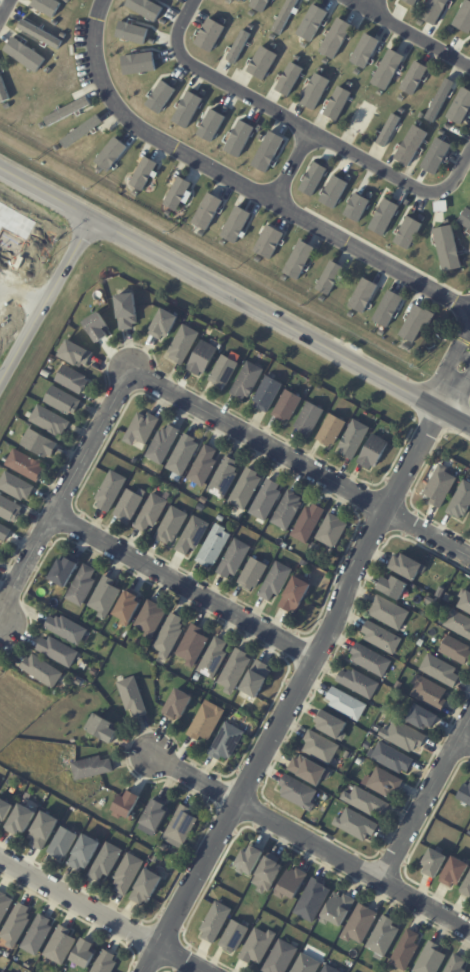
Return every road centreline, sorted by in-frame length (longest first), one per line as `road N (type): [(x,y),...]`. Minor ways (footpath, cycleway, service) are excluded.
road 1 (residential): [(142,971),(314,660),(438,411)]
road 2 (secondary): [(0,173),(469,429)]
road 3 (residential): [(469,320),(164,147),(117,110),(97,66),(106,0)]
road 4 (residential): [(469,159),(448,194),(425,198),(314,140),(188,63),(180,43),(202,0)]
road 5 (residential): [(130,375),(469,558)]
road 6 (residential): [(152,755),(469,931)]
road 7 (residential): [(53,516),(314,660)]
road 8 (residential): [(4,624),(11,593),(130,375)]
road 9 (residential): [(0,860),(203,971)]
road 10 (tertiary): [(0,386),(91,224)]
road 11 (residential): [(469,724),(383,883)]
road 12 (residential): [(349,0),(469,70)]

